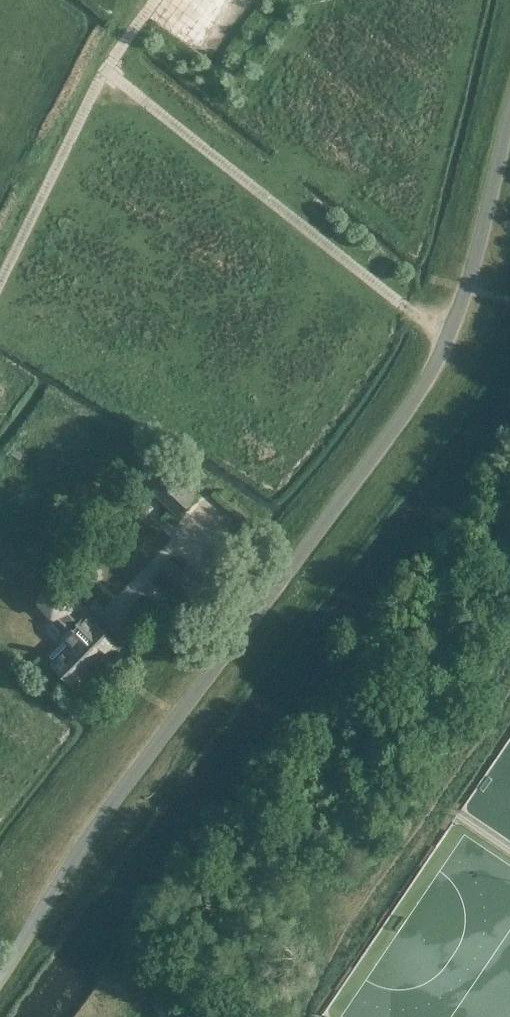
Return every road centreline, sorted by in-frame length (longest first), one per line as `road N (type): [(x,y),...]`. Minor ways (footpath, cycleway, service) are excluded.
road 1 (track): [(110,67),(348,259),(445,326)]
road 2 (track): [(156,0),(110,67),(0,286)]

